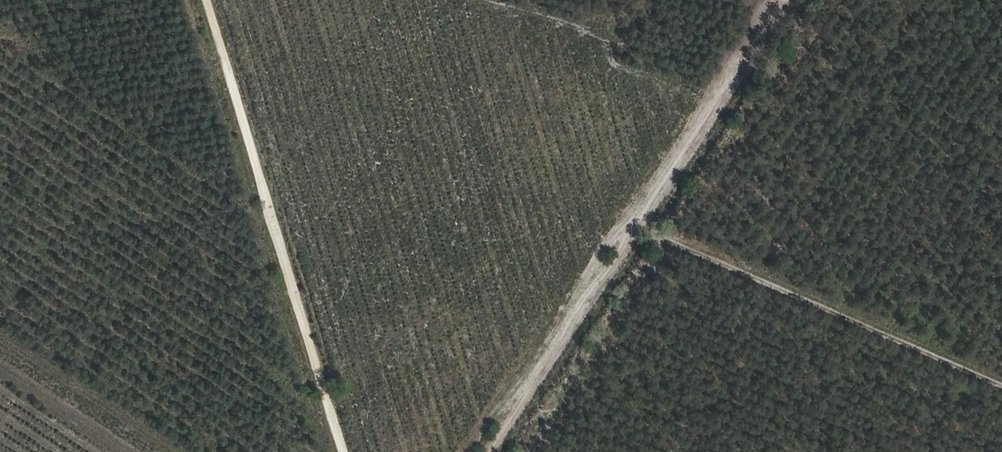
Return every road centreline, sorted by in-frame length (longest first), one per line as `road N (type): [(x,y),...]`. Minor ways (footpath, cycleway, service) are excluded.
road 1 (track): [(491,451),(791,0)]
road 2 (track): [(344,451),(207,0)]

